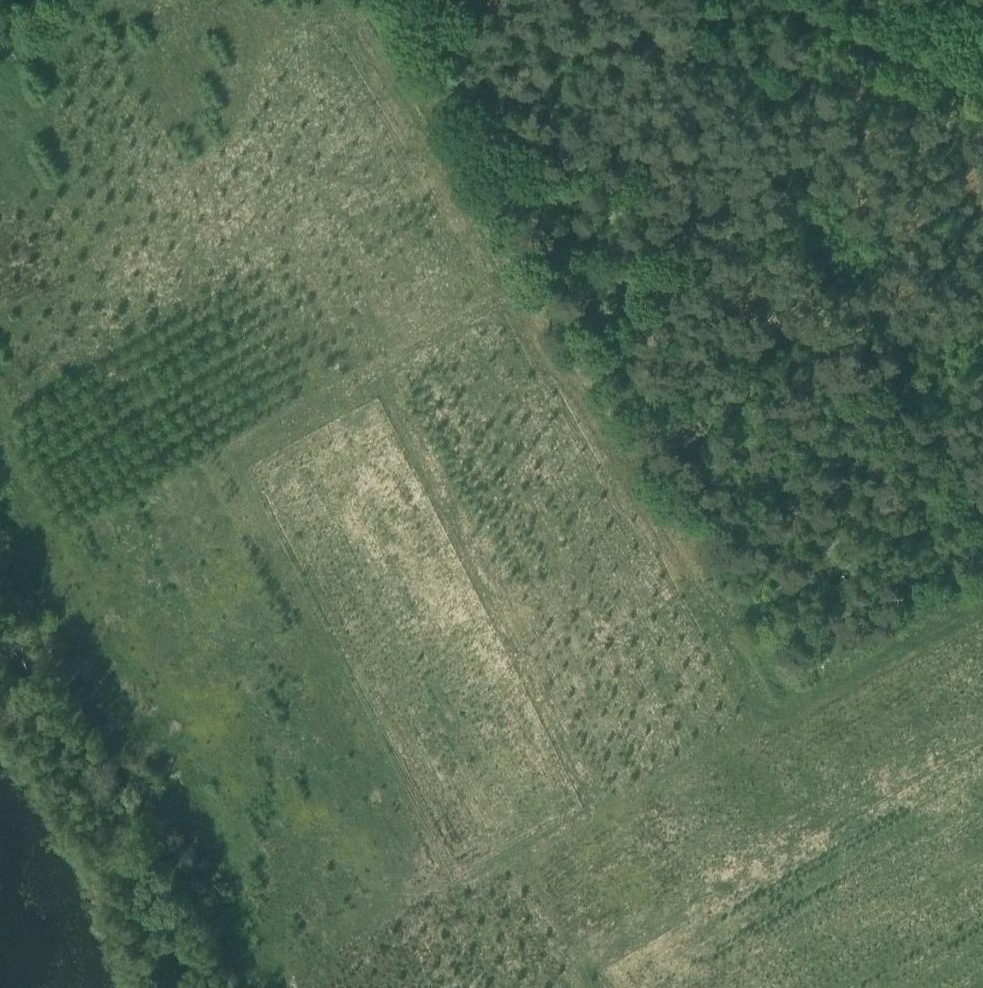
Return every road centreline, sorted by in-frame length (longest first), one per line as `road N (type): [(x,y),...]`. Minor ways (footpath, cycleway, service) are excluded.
road 1 (track): [(982,92),(761,0)]

